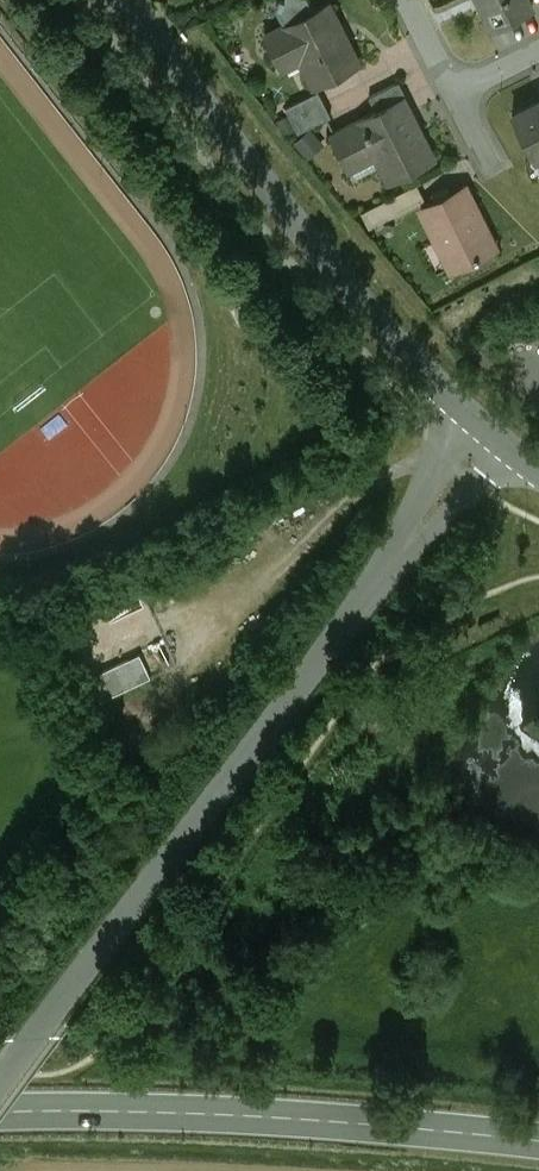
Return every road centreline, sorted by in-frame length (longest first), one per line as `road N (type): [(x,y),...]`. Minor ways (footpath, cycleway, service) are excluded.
road 1 (residential): [(489,431),(0,1076)]
road 2 (tertiary): [(124,0),(379,324),(489,431)]
road 3 (secondary): [(538,1140),(247,1117),(0,1114)]

